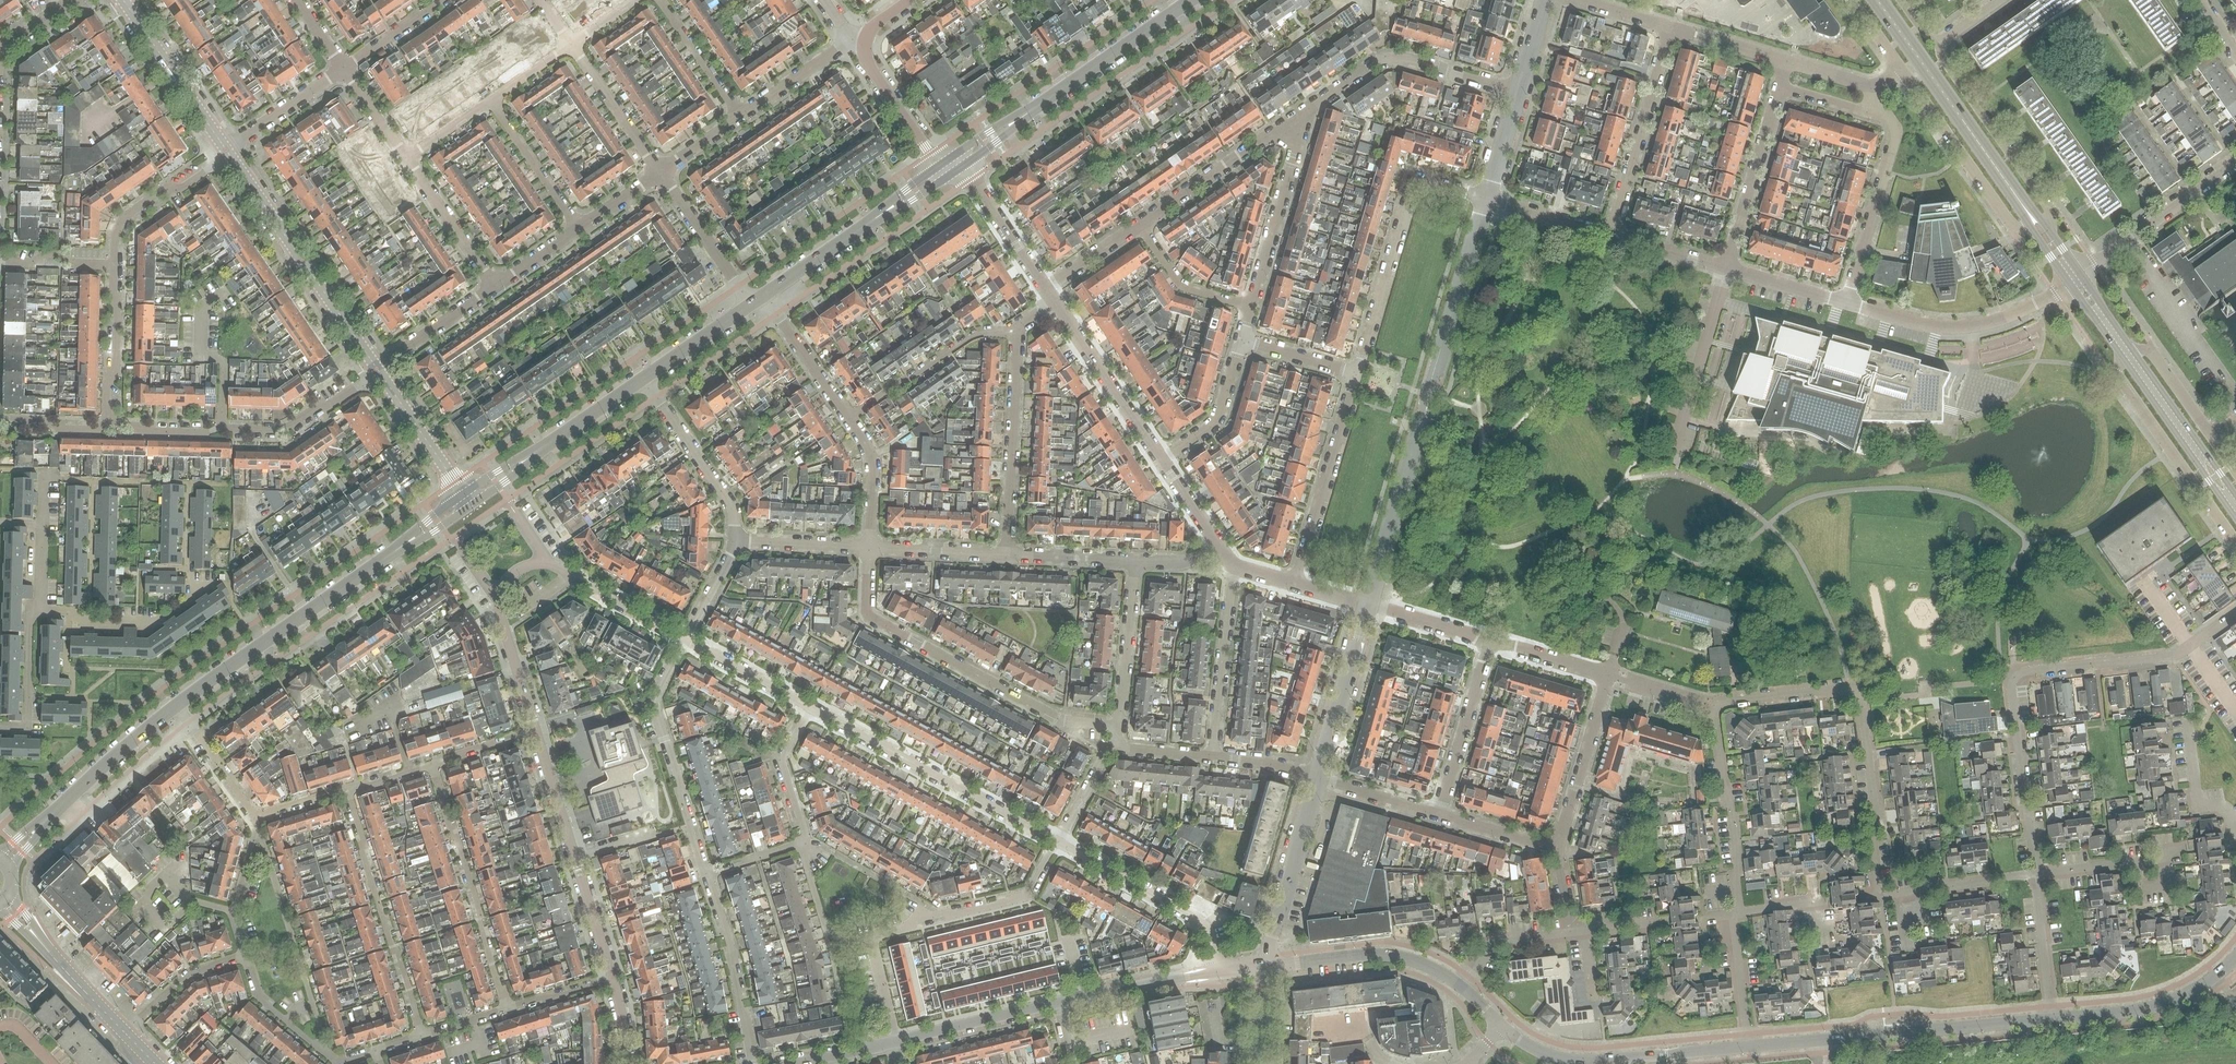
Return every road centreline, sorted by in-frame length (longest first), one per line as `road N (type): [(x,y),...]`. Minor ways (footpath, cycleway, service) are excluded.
road 1 (residential): [(2040,873),(2012,692),(2016,676),(2178,654),(2235,613)]
road 2 (residential): [(1880,895),(1859,692),(1813,690),(1716,707)]
road 3 (residential): [(1118,726),(1061,720),(872,618),(869,547)]
road 4 (unclassified): [(1748,1047),(1571,1061),(1524,1044),(1463,988)]
road 5 (unclassified): [(2052,1019),(1748,1047)]
road 6 (residential): [(1057,842),(811,707)]
road 7 (residential): [(1356,373),(1413,184),(1486,200)]
road 8 (residential): [(107,424),(282,429),(365,382)]
road 9 (tertiary): [(378,370),(228,152)]
road 10 (residential): [(423,1034),(347,789)]
road 11 (residential): [(506,1008),(433,766)]
road 12 (residential): [(684,639),(656,707),(709,874)]
road 13 (residential): [(1846,303),(1931,326),(1970,325),(2011,314),(2068,283)]
road 14 (secondary): [(176,705),(367,571)]
road 15 (secondary): [(2010,188),(1876,0)]
road 16 (residential): [(1309,108),(1392,59),(1519,91)]
road 17 (residential): [(871,938),(1023,898),(1057,842)]
road 18 (residential): [(1007,554),(1018,333)]
road 19 (residential): [(1293,585),(1356,373)]
road 20 (residential): [(1217,970),(1201,920),(1057,842)]
road 21 (residential): [(1611,234),(1673,28)]
road 22 (residential): [(1846,303),(1896,135),(1892,122),(1870,113)]
road 23 (residential): [(1740,912),(1716,707)]
road 24 (residential): [(1251,306),(1309,108)]
road 25 (residential): [(1140,224),(1309,108)]
road 26 (residential): [(2118,376),(2235,544)]
road 27 (unclassified): [(1463,988),(1388,955),(1266,966)]
road 28 (secondary): [(2120,355),(2235,518)]
road 29 (unclassified): [(2235,956),(2198,988),(2160,1005),(2052,1019)]
road 30 (residential): [(2049,208),(1938,43)]
road 31 (residential): [(753,1063),(735,957),(709,874)]
road 32 (unclassified): [(1266,966),(1318,779)]
road 33 (residential): [(1018,333),(969,337),(849,418)]
road 34 (residential): [(1213,756),(1234,565)]
road 35 (residential): [(1161,460),(1054,302)]
road 36 (residential): [(1901,68),(2010,224)]
road 37 (residential): [(2080,274),(2235,164)]
road 38 (unclassified): [(1368,604),(1423,423)]
road 39 (residential): [(735,540),(729,501),(643,379)]
road 40 (residential): [(1727,268),(1780,87)]
road 41 (residential): [(212,586),(161,621),(97,627),(72,611),(40,610)]
road 42 (tertiary): [(228,152),(123,0)]
road 43 (unclassified): [(1318,779),(1368,604)]
road 44 (secondary): [(2235,497),(2131,348)]
road 45 (residential): [(1558,847),(1608,675)]
road 46 (unclassified): [(1435,368),(1486,200)]
road 47 (residential): [(1440,814),(1488,646)]
road 48 (residential): [(896,1041),(1061,1004)]
road 49 (residential): [(1118,726),(1137,561)]
road 50 (residential): [(107,424),(107,384),(116,372),(113,266)]
road 51 (residential): [(751,304),(660,172)]
road 52 (secondary): [(1059,91),(1191,0)]
road 53 (residential): [(1061,1004),(1217,970)]
road 54 (residential): [(1880,895),(2037,873)]
road 55 (residential): [(494,287),(406,158)]
road 56 (residential): [(660,172),(571,44)]
road 57 (residential): [(580,227),(490,100)]
road 58 (residential): [(113,266),(123,220),(216,164)]
road 59 (residential): [(1161,460),(1214,423),(1242,340)]
road 60 (tertiary): [(464,494),(378,370)]
road 61 (residential): [(343,1063),(260,1000),(245,956)]
road 62 (residential): [(40,610),(29,618),(27,728),(0,728)]
road 63 (residential): [(2235,842),(2231,817),(2217,805),(2199,807),(2187,720)]
road 64 (residential): [(849,418),(764,295)]
road 65 (residential): [(805,845),(782,761),(811,707)]
road 66 (residential): [(1045,288),(962,166)]
road 67 (residential): [(938,166),(868,64),(865,41)]
road 68 (residential): [(2052,1019),(2037,873)]
road 69 (residential): [(741,116),(837,50),(865,41)]
road 70 (residential): [(1251,306),(1183,284),(1140,224)]
road 71 (residential): [(811,707),(684,639)]
road 72 (residential): [(2040,873),(2182,850)]
road 73 (residential): [(378,370),(494,287)]
road 74 (residential): [(228,152),(343,68)]
road 75 (residential): [(245,956),(233,915),(258,819)]
road 76 (residential): [(741,116),(660,0)]
road 77 (secondary): [(71,796),(176,705)]
road 78 (residential): [(1007,554),(869,547)]
road 79 (residential): [(536,733),(499,602)]
road 80 (residential): [(869,547),(873,462),(849,418)]
road 81 (residential): [(1748,1047),(1733,913)]
road 82 (residential): [(869,547),(735,540)]
road 83 (residential): [(576,859),(536,733)]
road 84 (residential): [(1463,988),(1490,947),(1570,926)]
road 85 (secondary): [(643,379),(751,304)]
road 86 (residential): [(1137,561),(1007,554)]
road 87 (residential): [(1486,200),(1611,234)]
road 88 (residential): [(1488,646),(1368,604)]
road 89 (residential): [(1318,779),(1440,814)]
road 90 (residential): [(613,979),(576,859)]
road 91 (residential): [(1608,675),(1513,645),(1488,646)]
road 92 (secondary): [(570,429),(464,494)]
road 93 (residential): [(1727,268),(1846,303)]
road 94 (secondary): [(367,571),(472,505)]
road 95 (secondary): [(472,505),(570,429)]
road 96 (secondary): [(464,494),(367,571)]
road 97 (residential): [(245,956),(189,974),(142,1018)]
road 98 (secondary): [(962,166),(1059,91)]
road 99 (residential): [(1440,814),(1558,847)]
road 100 (secondary): [(1059,91),(955,155)]
road 101 (residential): [(1611,234),(1727,268)]
road 102 (secondary): [(938,166),(843,240)]
road 103 (secondary): [(843,240),(945,177)]

